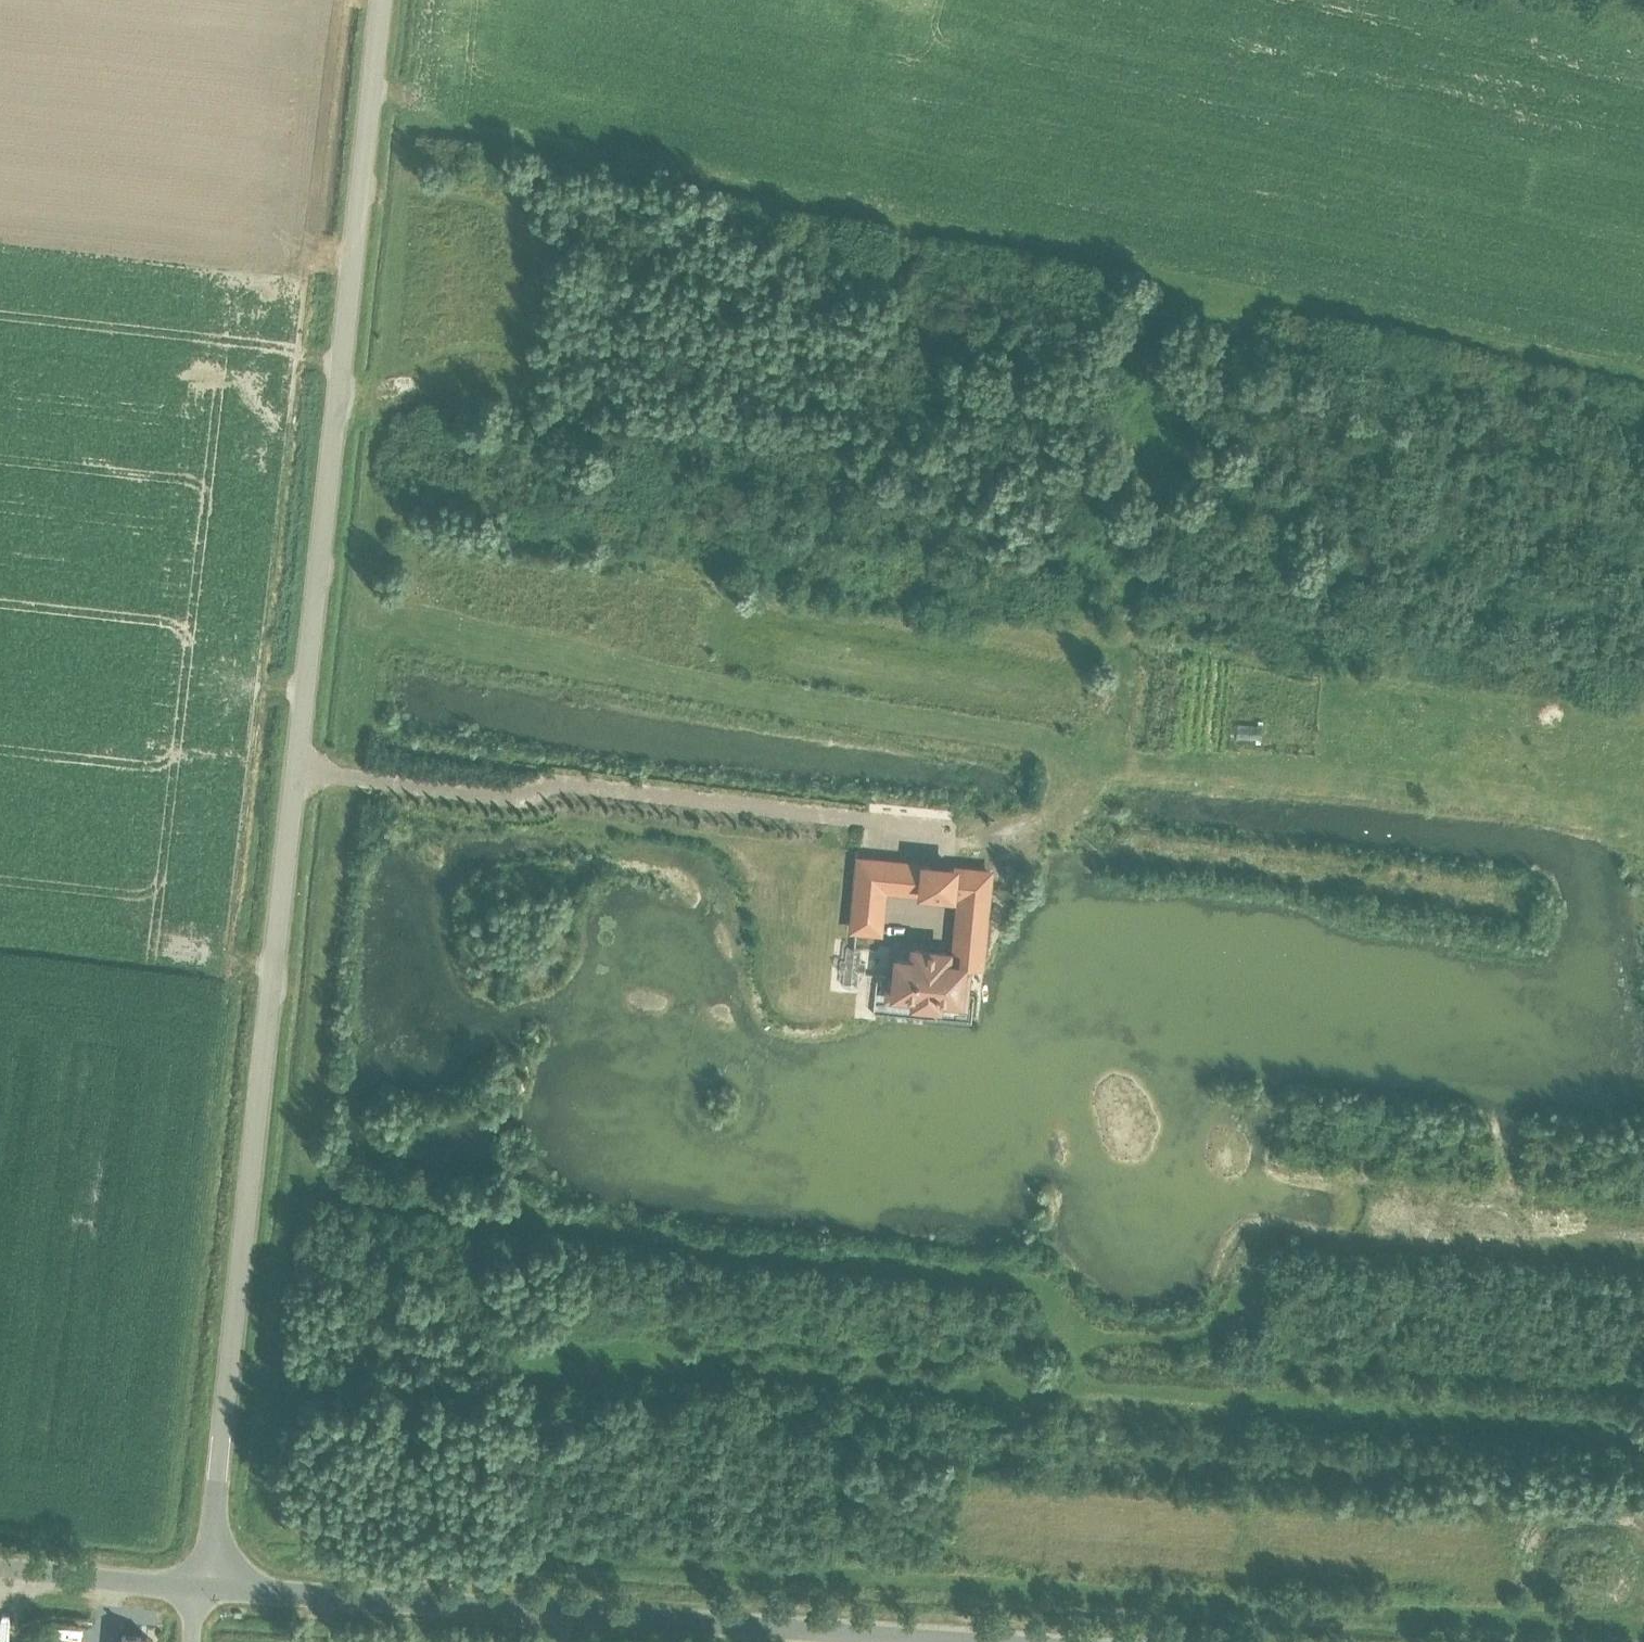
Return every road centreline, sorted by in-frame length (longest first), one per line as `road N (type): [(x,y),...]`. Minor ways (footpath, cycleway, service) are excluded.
road 1 (tertiary): [(205,1588),(381,0)]
road 2 (tertiary): [(968,1641),(205,1588)]
road 3 (tertiary): [(205,1588),(0,1568)]

